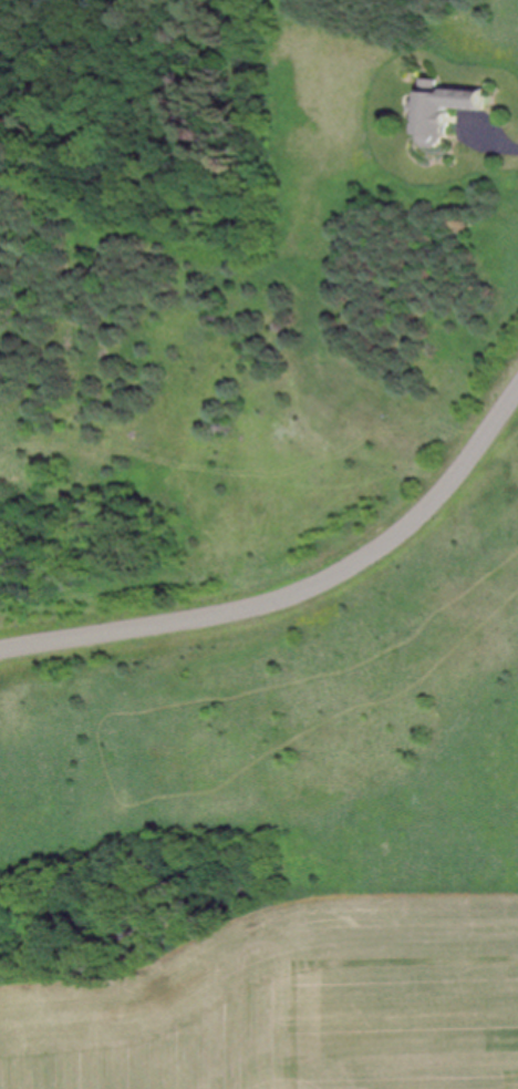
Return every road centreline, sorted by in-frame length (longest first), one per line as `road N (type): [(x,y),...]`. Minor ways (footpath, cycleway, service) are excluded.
road 1 (residential): [(0,643),(226,614),(327,581),(403,532),(517,391)]

